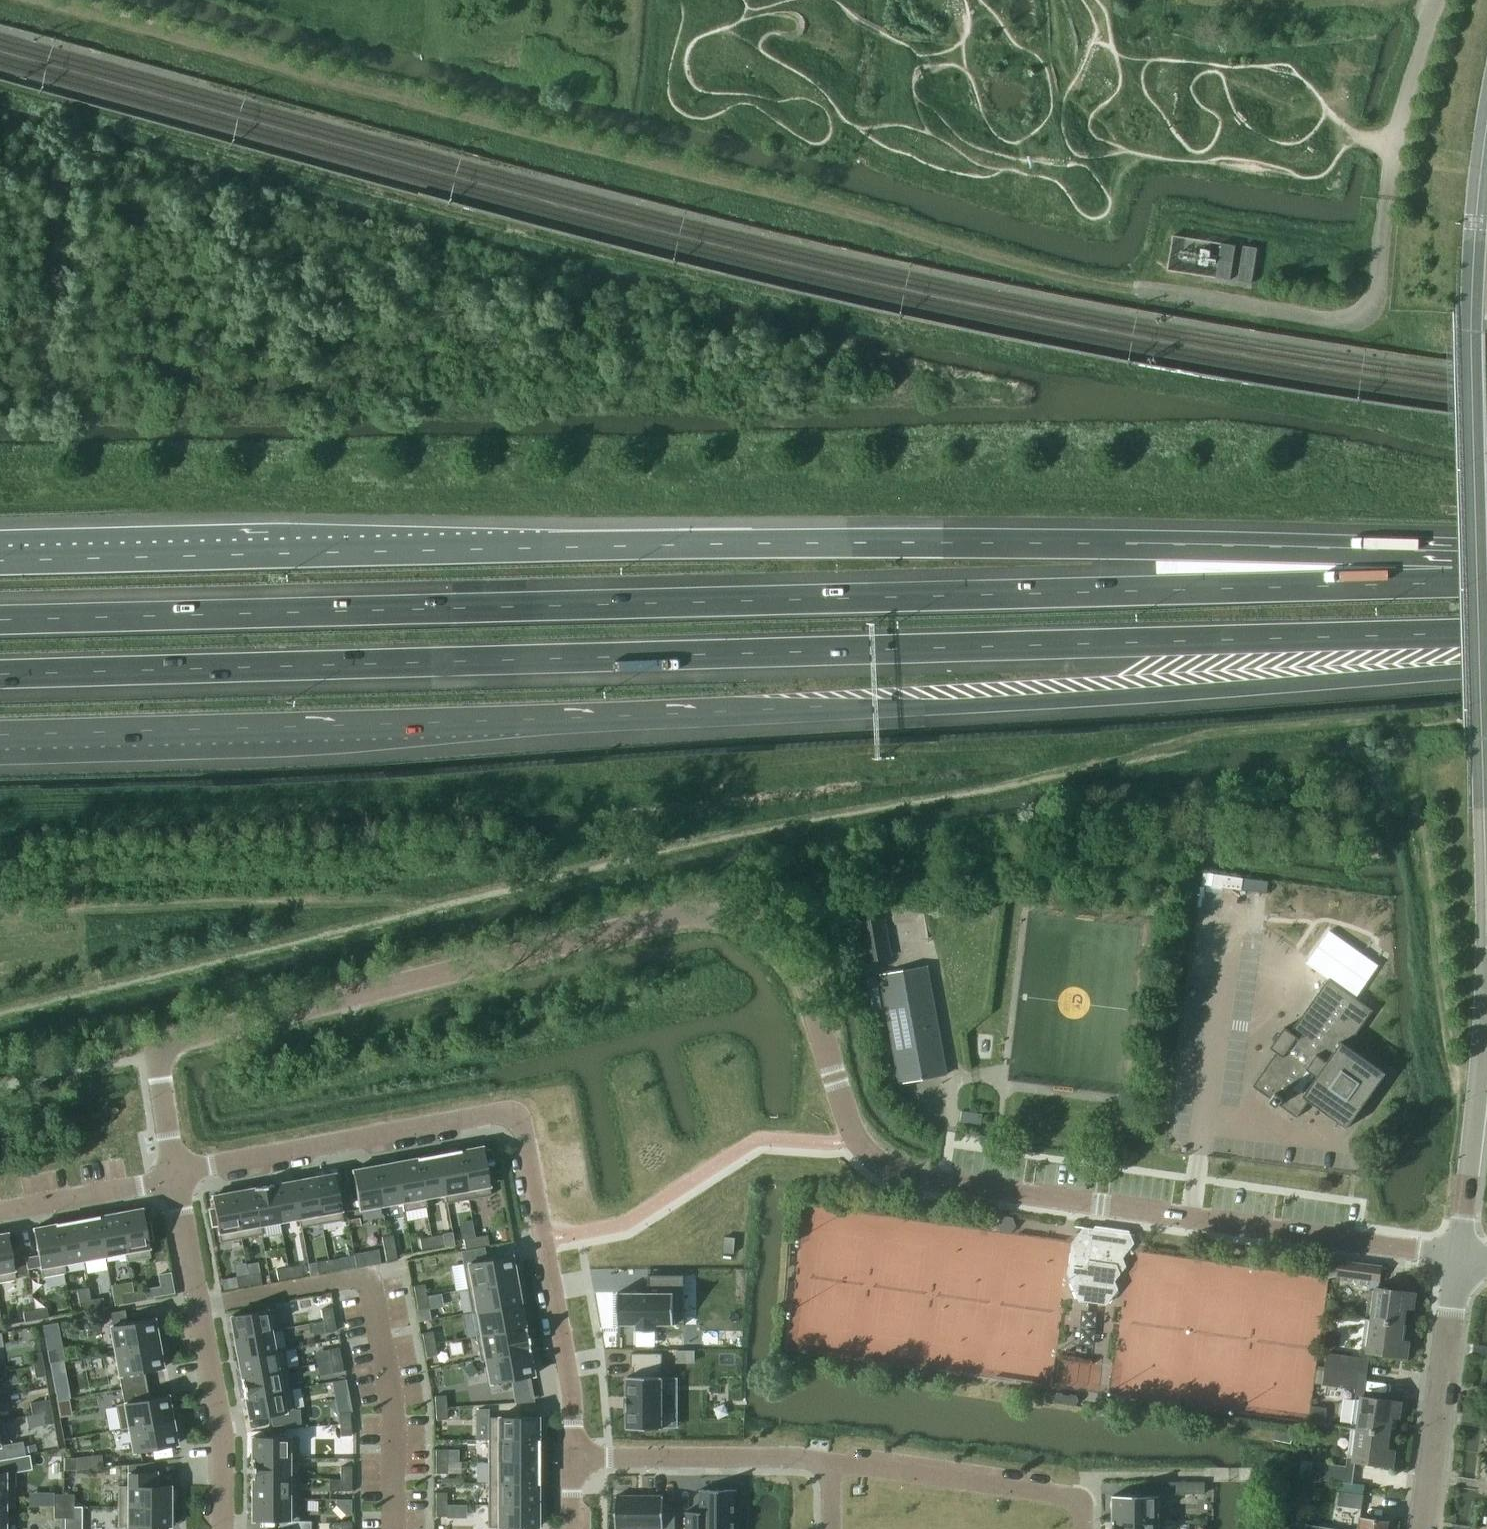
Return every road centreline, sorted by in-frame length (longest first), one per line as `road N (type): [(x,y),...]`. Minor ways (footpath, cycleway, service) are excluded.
road 1 (residential): [(1458,1256),(944,1181),(863,1159),(845,1134),(791,961),(734,918),(699,910),(151,1047),(176,1176)]
road 2 (motorway): [(0,736),(832,713),(1486,672)]
road 3 (motorway): [(0,675),(1486,633)]
road 4 (motorway): [(1445,583),(1121,545),(0,561)]
road 5 (motorway): [(1445,583),(0,617)]
road 6 (track): [(40,0),(1137,289)]
road 7 (tertiary): [(1458,1256),(1486,989),(1472,331),(1486,130)]
road 8 (track): [(0,128),(476,260),(1016,390)]
road 9 (track): [(744,14),(800,21),(796,32),(765,39),(763,54),(802,74),(843,120),(893,152),(950,173),(1049,180),(1087,217),(1107,214),(1108,194),(1087,167),(982,151),(915,101),(914,79),(924,71),(968,70)]
road 10 (residential): [(573,1459),(573,1396),(527,1139),(515,1118),(485,1115),(176,1176)]
road 11 (track): [(1097,0),(1121,79),(1089,123),(1104,142),(1309,178),(1321,177),(1343,153),(1344,128),(1293,69),(1127,57)]
road 12 (track): [(679,0),(683,23),(669,78),(675,106),(702,117),(751,105),(797,136),(825,140),(828,116),(813,102),(690,80),(688,50),(744,14)]
road 13 (track): [(1152,60),(1143,71),(1145,93),(1191,150),(1207,149),(1219,131),(1219,118),(1192,90),(1206,72),(1222,78),(1239,120),(1282,142),(1306,136),(1327,106)]
road 14 (residential): [(176,1176),(222,1436),(222,1528)]
road 15 (track): [(981,0),(1049,76),(1047,115),(1029,134),(1008,142),(989,130),(974,93),(959,0)]
road 16 (residential): [(830,1463),(1068,1497),(1081,1505),(1083,1528)]
road 17 (tertiary): [(1424,1528),(1458,1256)]
road 18 (residential): [(573,1459),(830,1463)]
road 19 (residential): [(176,1176),(0,1211)]
road 20 (track): [(1125,150),(1079,155),(1064,134),(1064,103),(1096,35)]
road 21 (track): [(965,43),(923,57),(832,0)]
road 22 (track): [(859,130),(918,129),(1000,170)]

